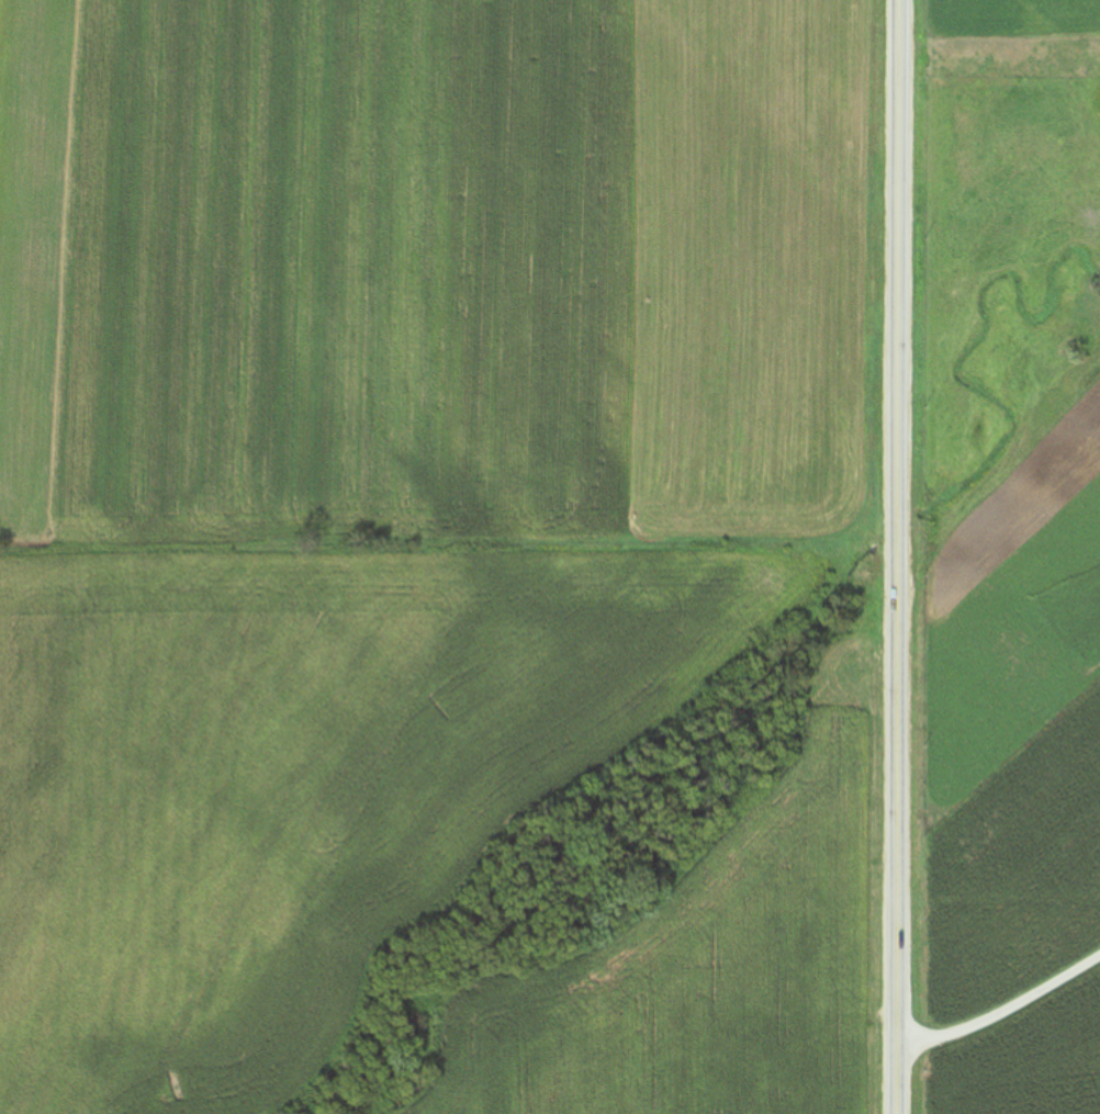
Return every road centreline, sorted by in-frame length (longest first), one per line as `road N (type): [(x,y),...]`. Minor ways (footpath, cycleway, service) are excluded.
road 1 (primary): [(895,1113),(898,0)]

